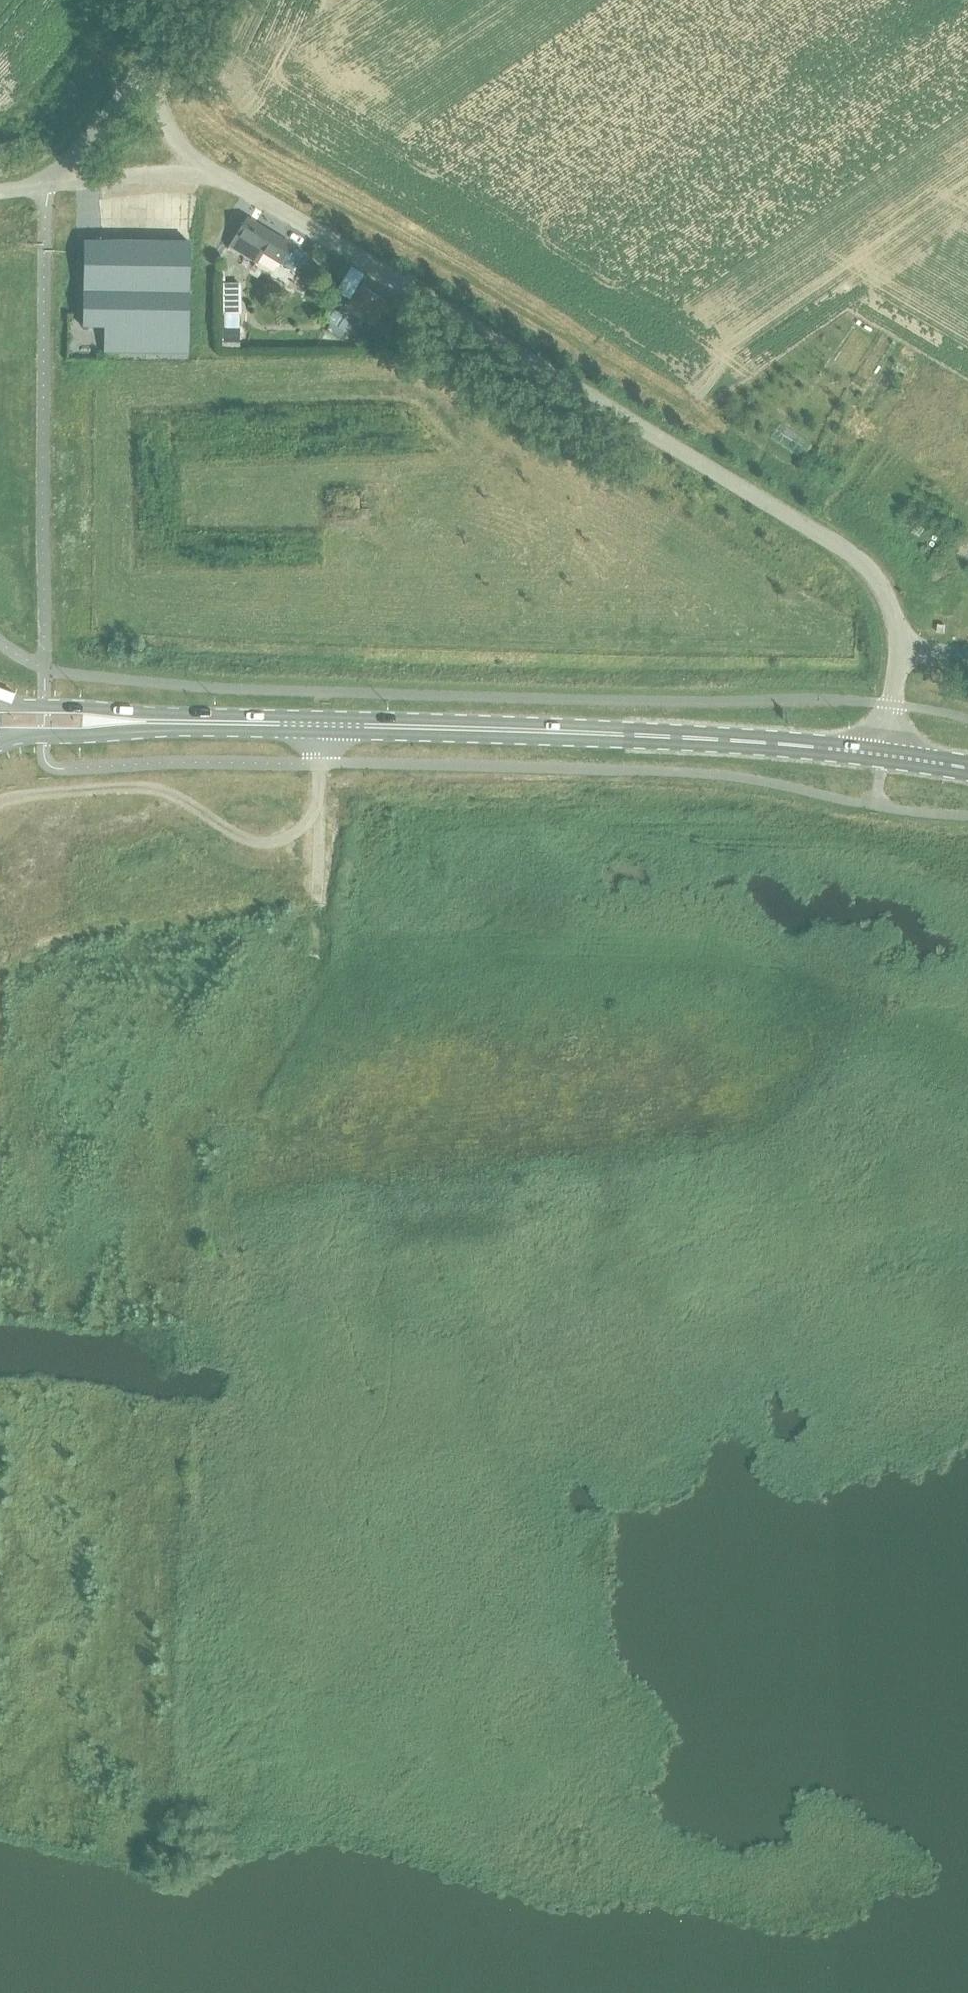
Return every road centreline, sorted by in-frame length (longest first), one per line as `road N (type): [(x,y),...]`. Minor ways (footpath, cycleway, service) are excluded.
road 1 (unclassified): [(899,648),(892,599),(846,550),(212,174)]
road 2 (secondary): [(321,725),(682,738),(883,757)]
road 3 (unclassified): [(321,725),(314,812),(281,841),(243,839),(159,788),(0,800)]
road 4 (unclassified): [(152,53),(50,183),(212,174)]
road 5 (secondary): [(149,721),(321,725)]
road 6 (secondary): [(149,721),(0,702)]
road 7 (secondary): [(0,739),(149,721)]
road 8 (unclassified): [(212,174),(166,121),(152,53)]

